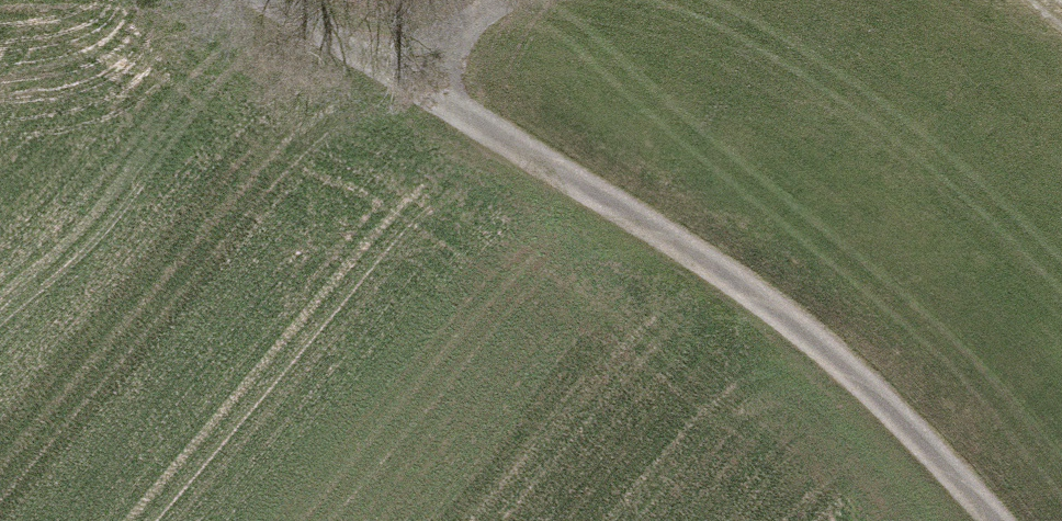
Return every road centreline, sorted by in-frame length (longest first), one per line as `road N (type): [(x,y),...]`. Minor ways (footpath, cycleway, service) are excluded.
road 1 (track): [(980,520),(843,368),(549,175)]
road 2 (track): [(229,0),(402,87),(549,175)]
road 3 (track): [(517,0),(402,87)]

